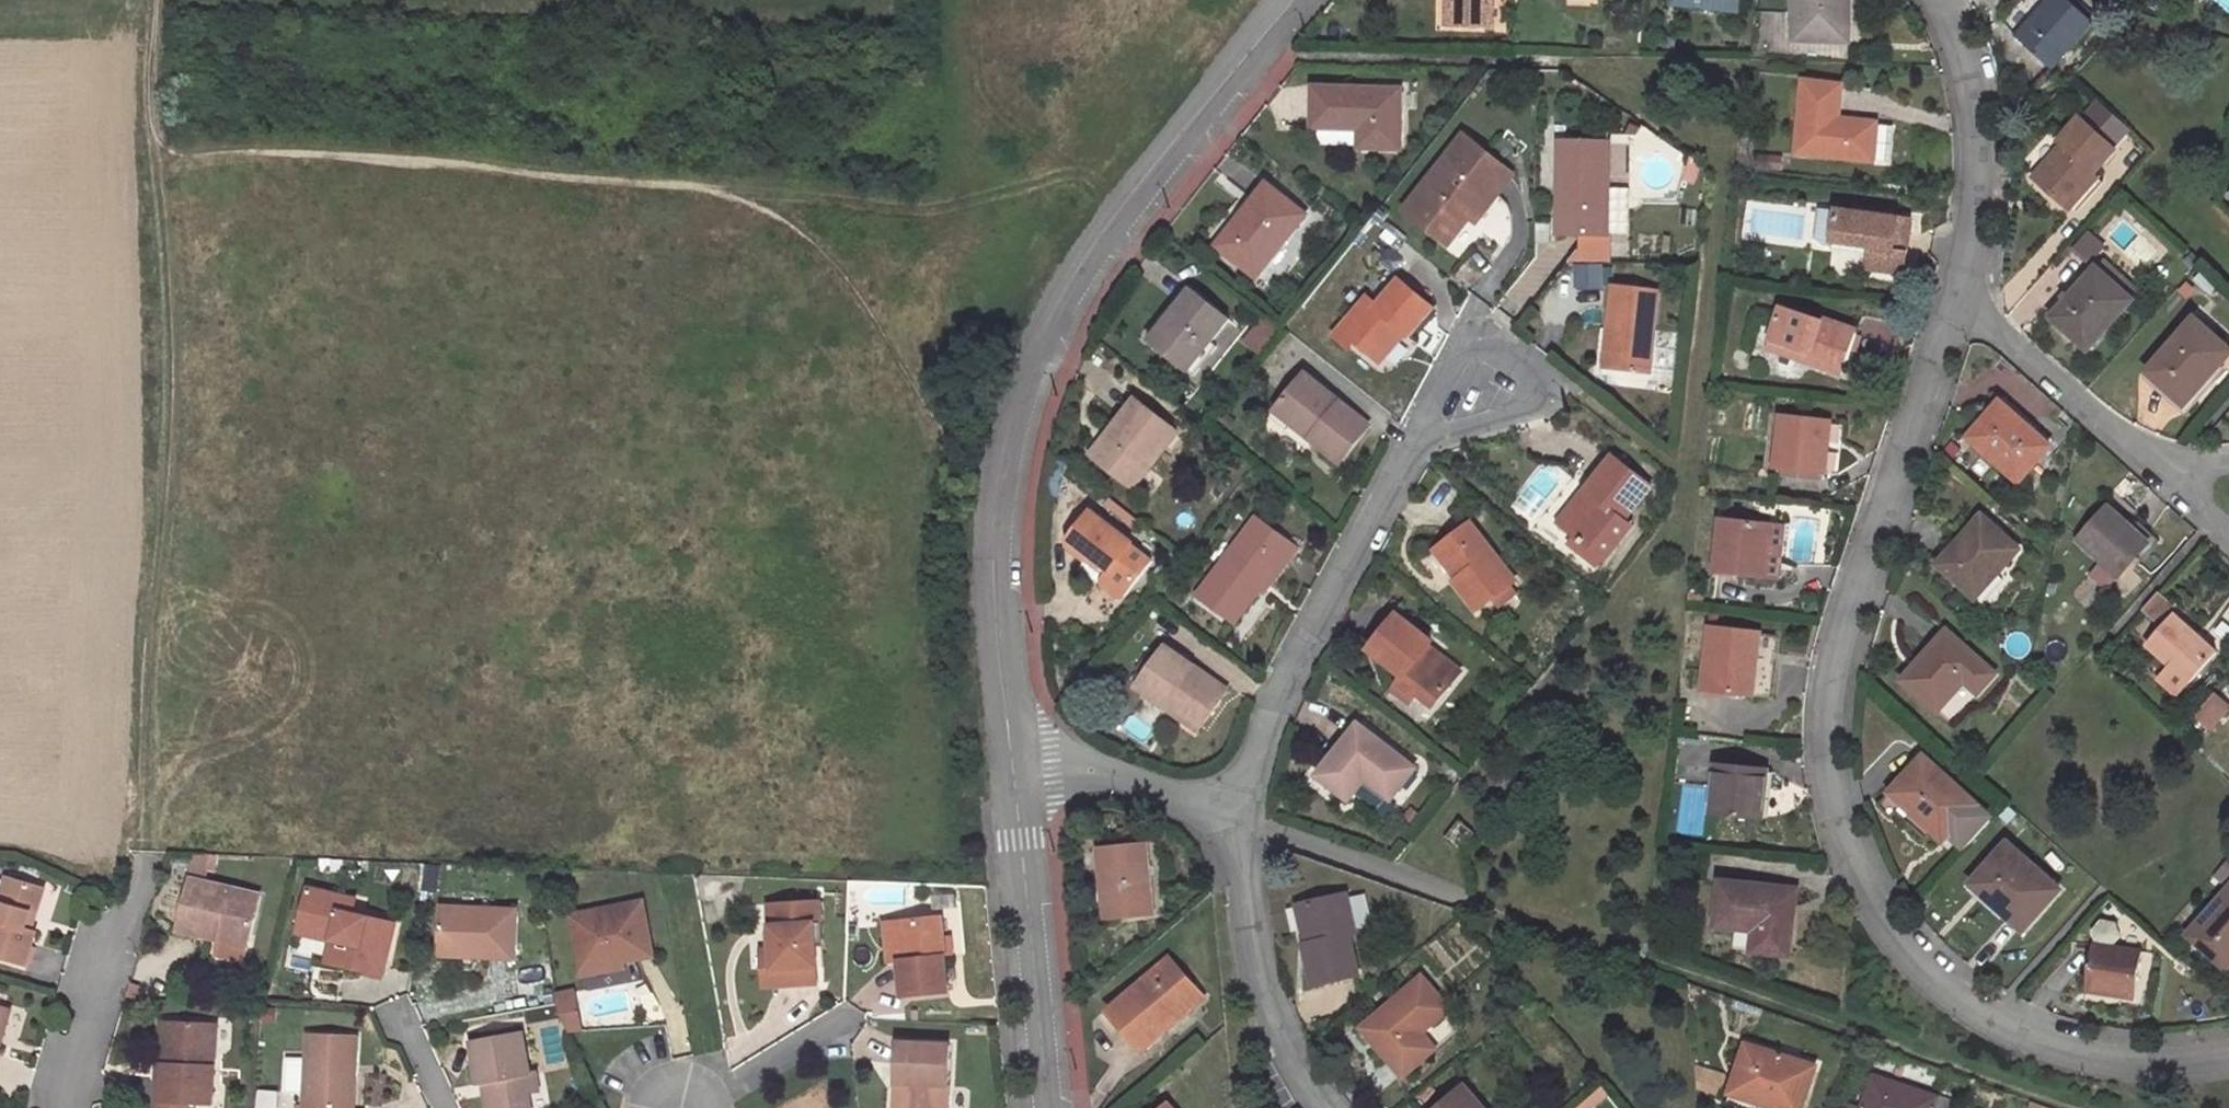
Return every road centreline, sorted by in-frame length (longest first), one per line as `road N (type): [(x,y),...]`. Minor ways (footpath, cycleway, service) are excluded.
road 1 (residential): [(2228,1059),(2113,1063),(2020,1036),(1954,996),(1887,932),(1851,861),(1828,759),(1834,688),(1849,614),(1954,287)]
road 2 (track): [(1005,469),(945,434),(845,272),(779,219),(714,186),(200,151),(153,133)]
road 3 (track): [(158,0),(153,133),(180,368),(157,580),(144,846),(137,895),(116,918)]
road 4 (residential): [(1011,750),(994,606),(1005,469),(1023,400),(1060,304),(1293,0)]
road 5 (residential): [(1229,811),(1347,561),(1434,426),(1496,383)]
road 6 (residential): [(1047,1107),(1011,750)]
road 7 (residential): [(1322,1107),(1301,1083),(1269,1007),(1229,811)]
road 8 (residential): [(1954,287),(1974,204),(1975,101),(1937,0)]
road 9 (residential): [(1954,287),(2162,471)]
road 10 (residential): [(1229,811),(1011,750)]
road 11 (residential): [(59,1107),(116,918)]

